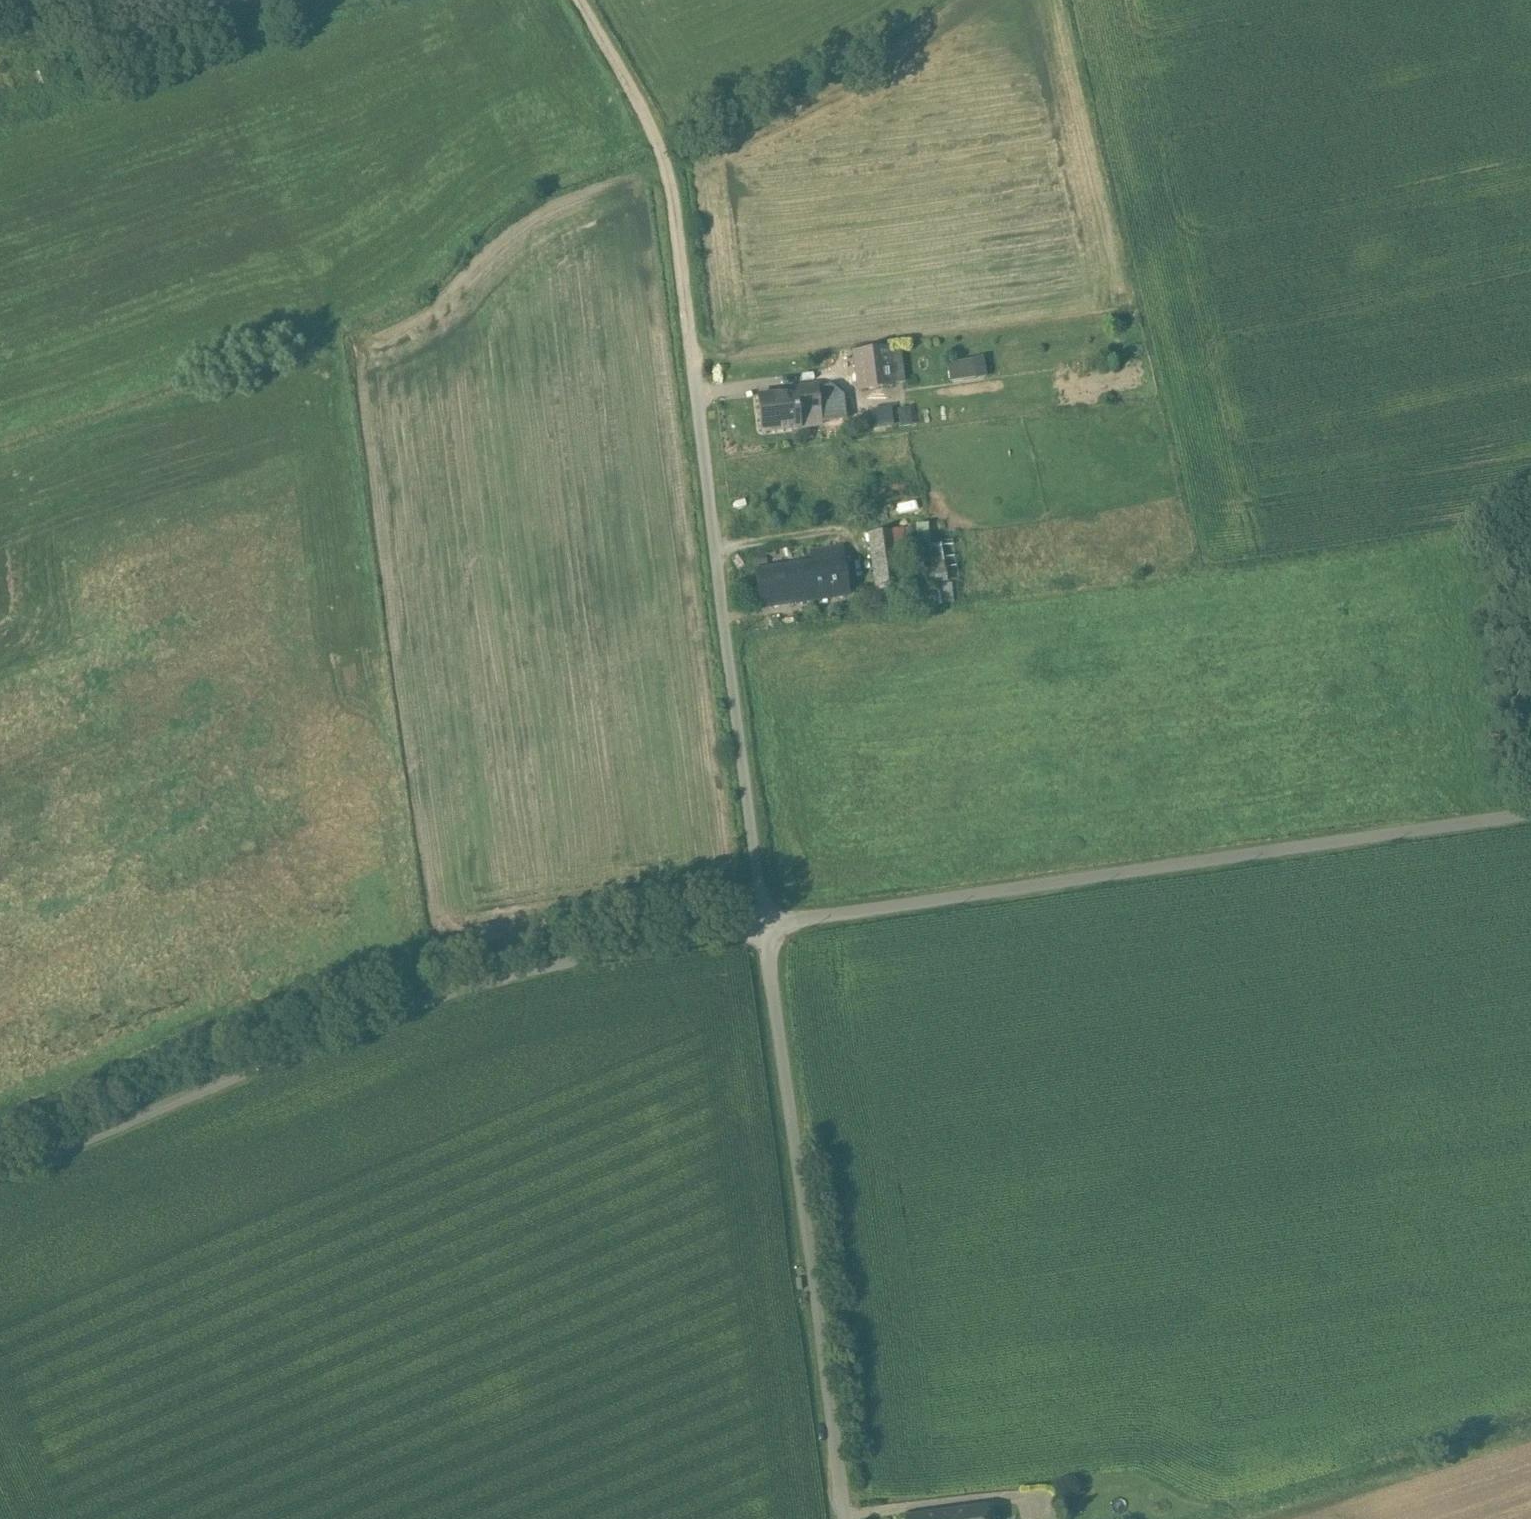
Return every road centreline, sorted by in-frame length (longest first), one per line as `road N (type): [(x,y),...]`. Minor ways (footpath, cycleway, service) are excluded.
road 1 (unclassified): [(766,928),(457,988),(0,1175)]
road 2 (unclassified): [(1530,820),(766,928)]
road 3 (unclassified): [(855,1518),(766,928)]
road 4 (unclassified): [(766,928),(696,371)]
road 5 (track): [(696,371),(674,171),(577,0)]

